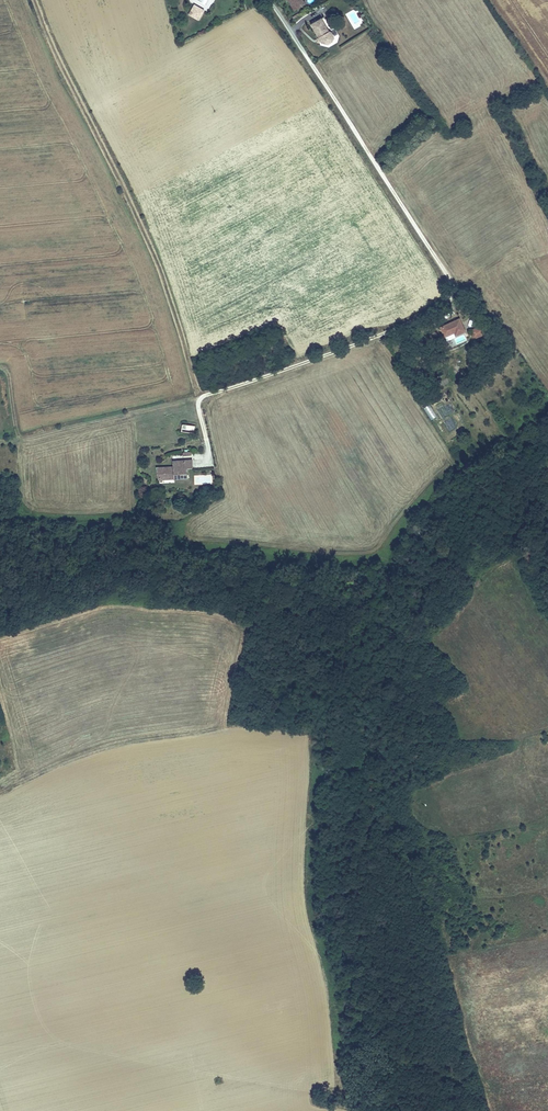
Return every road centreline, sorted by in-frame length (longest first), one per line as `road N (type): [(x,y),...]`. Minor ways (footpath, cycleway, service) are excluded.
road 1 (track): [(200,398),(0,440)]

